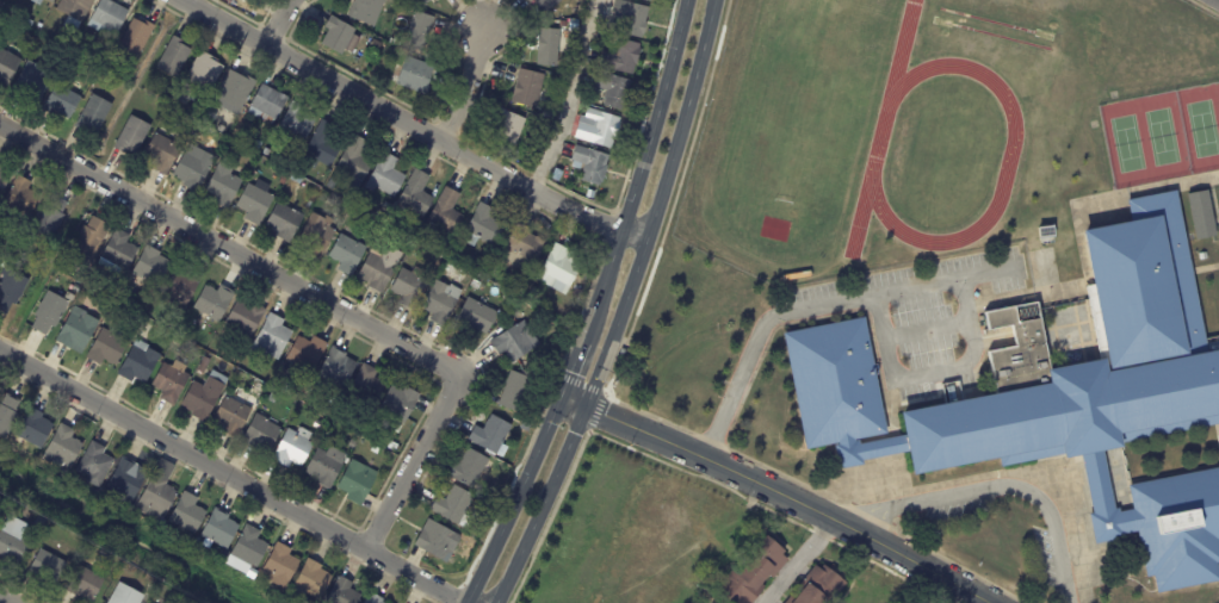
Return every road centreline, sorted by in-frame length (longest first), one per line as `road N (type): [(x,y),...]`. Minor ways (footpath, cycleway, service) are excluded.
road 1 (residential): [(0,125),(459,374),(365,549)]
road 2 (secondary): [(496,602),(629,291),(714,0)]
road 3 (residential): [(0,351),(464,602)]
road 4 (residential): [(183,0),(531,191),(645,242)]
road 5 (residential): [(561,396),(761,484),(990,602)]
road 6 (secondary): [(686,0),(581,343)]
road 7 (secondary): [(561,396),(467,602)]

